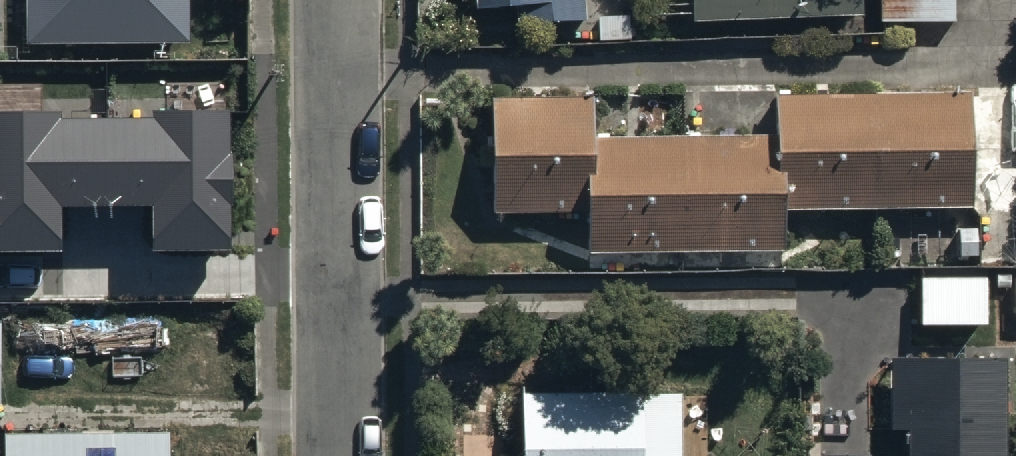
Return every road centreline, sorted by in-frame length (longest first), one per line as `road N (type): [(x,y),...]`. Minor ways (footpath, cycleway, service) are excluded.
road 1 (residential): [(341,0),(347,455)]

